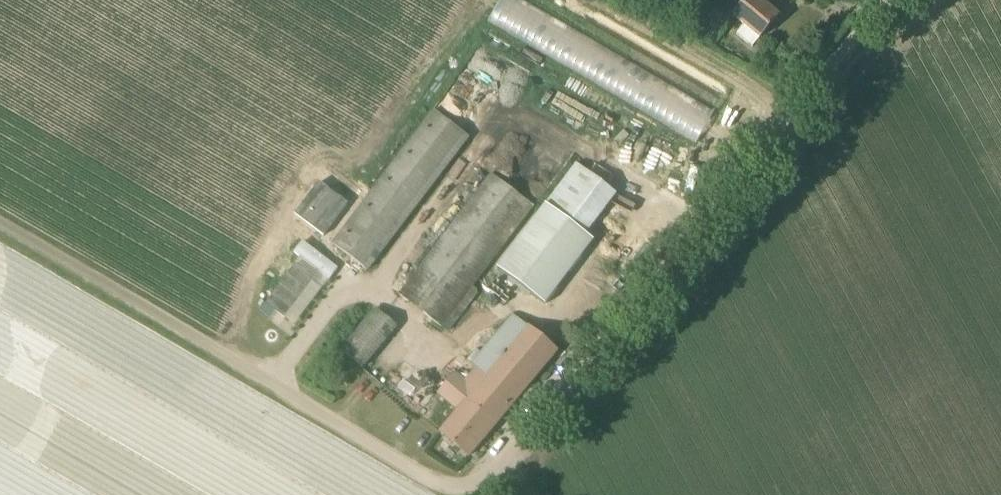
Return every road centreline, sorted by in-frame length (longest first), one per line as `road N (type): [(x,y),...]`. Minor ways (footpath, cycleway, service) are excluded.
road 1 (unclassified): [(899,0),(482,493),(436,483),(0,231)]

